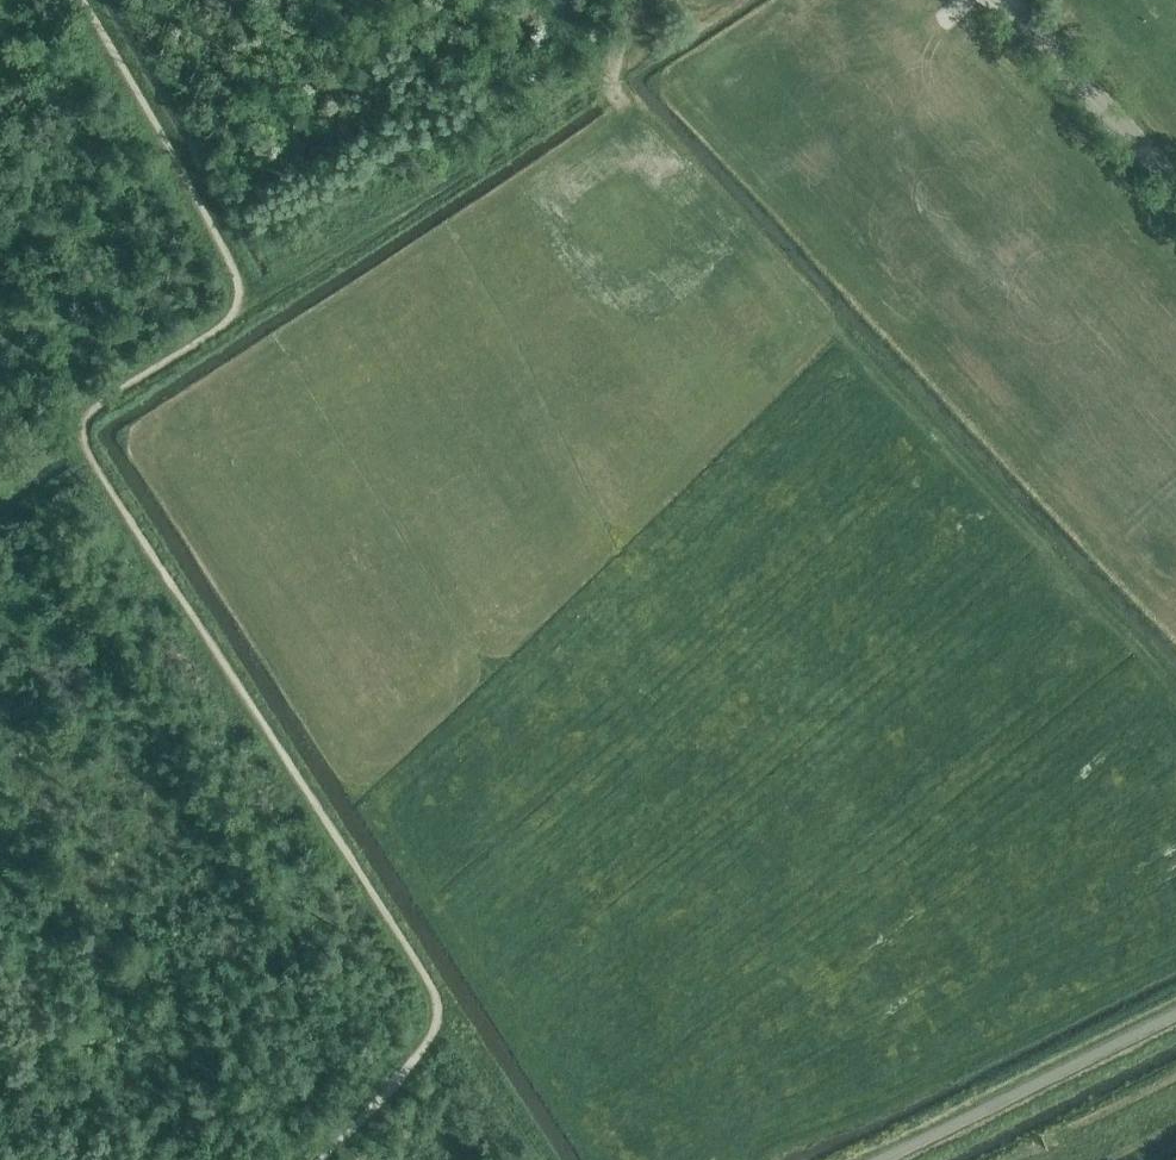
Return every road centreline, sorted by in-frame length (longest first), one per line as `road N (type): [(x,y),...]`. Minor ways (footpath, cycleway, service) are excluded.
road 1 (unclassified): [(1175,185),(1008,0)]

